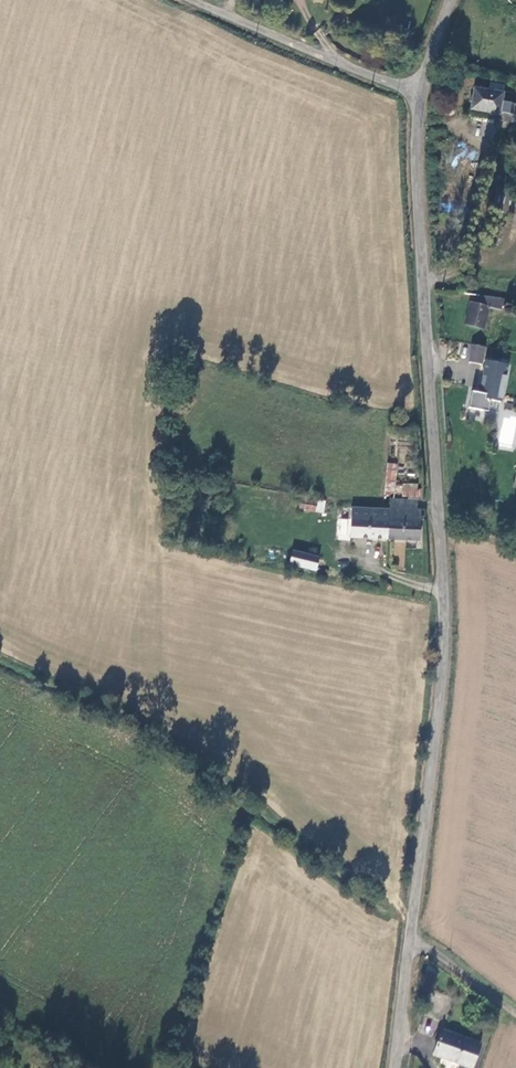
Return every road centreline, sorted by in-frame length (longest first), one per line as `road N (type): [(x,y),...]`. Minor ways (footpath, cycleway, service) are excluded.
road 1 (tertiary): [(410,935),(443,634),(418,92),(450,0)]
road 2 (track): [(0,663),(162,731),(410,935)]
road 3 (tertiary): [(394,1067),(410,935)]
road 4 (unclassified): [(515,1014),(410,935)]

